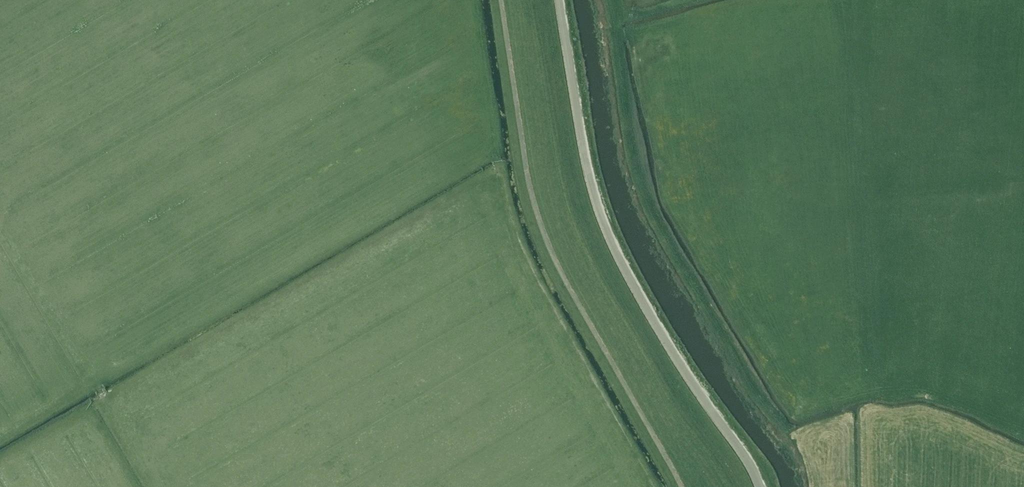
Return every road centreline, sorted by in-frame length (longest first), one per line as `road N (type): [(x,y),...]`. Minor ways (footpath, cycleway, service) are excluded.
road 1 (tertiary): [(757,486),(674,360),(597,213),(558,0)]

